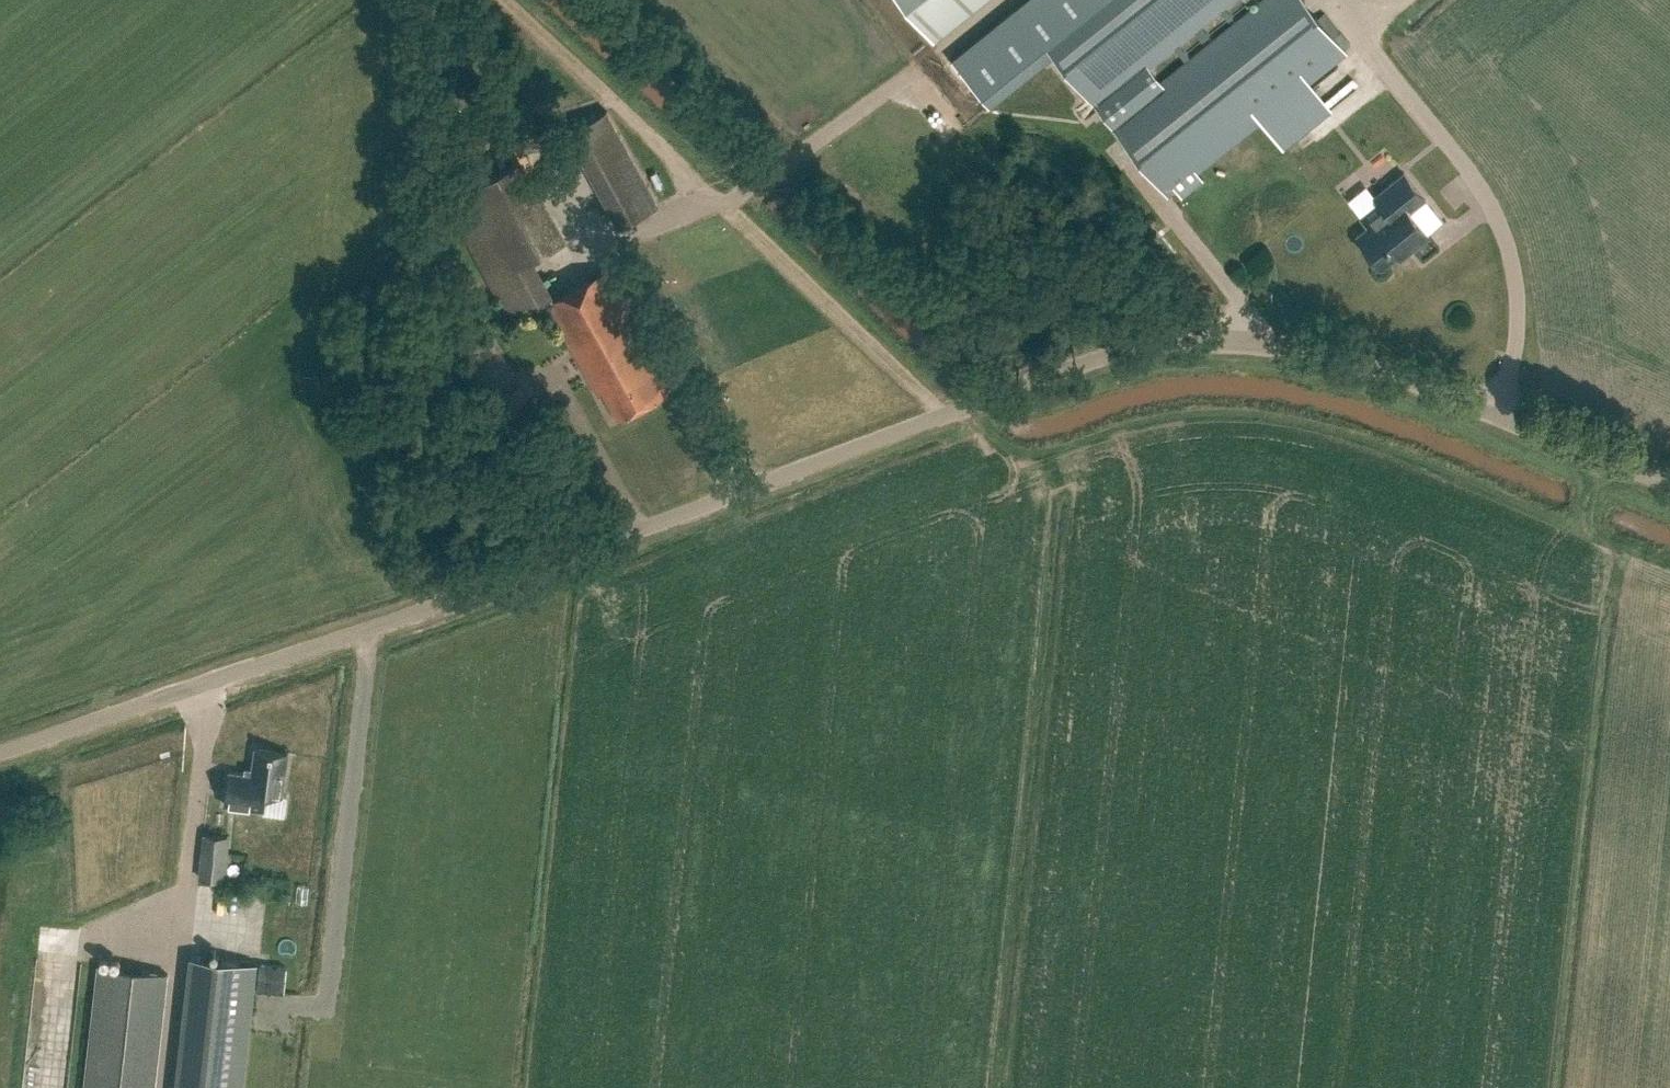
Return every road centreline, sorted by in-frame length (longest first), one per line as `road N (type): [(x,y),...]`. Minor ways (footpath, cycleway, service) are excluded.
road 1 (unclassified): [(1669,484),(1330,352),(1225,338),(1161,343),(1080,364),(468,593),(0,753)]

